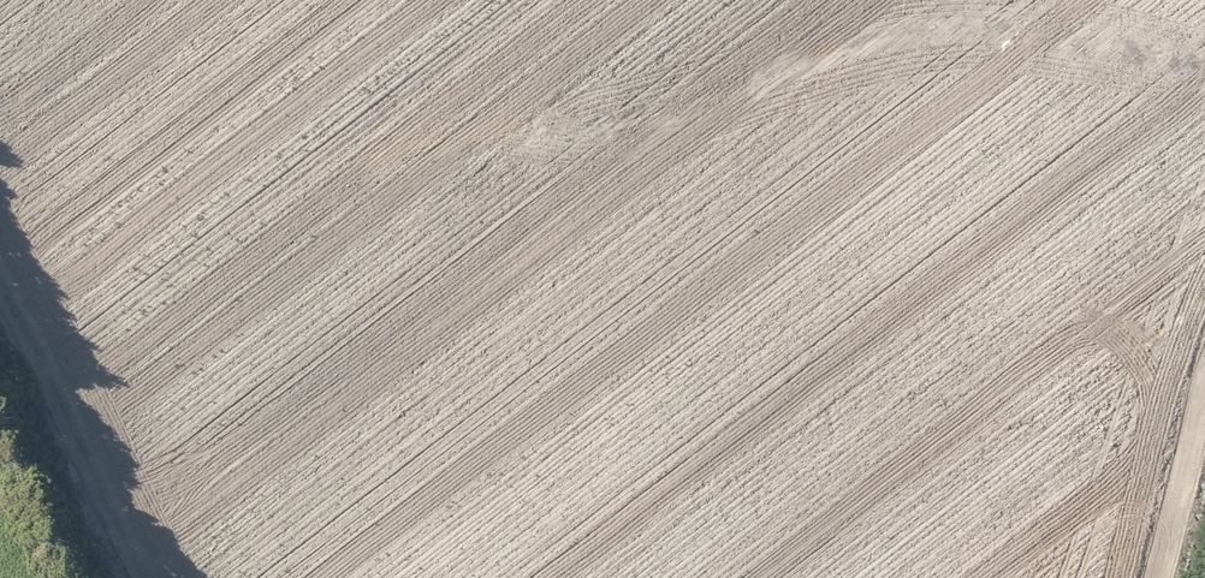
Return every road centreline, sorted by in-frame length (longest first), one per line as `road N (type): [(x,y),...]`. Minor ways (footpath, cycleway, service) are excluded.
road 1 (track): [(392,173),(673,119),(786,80),(870,37),(969,24),(1123,39),(1204,77)]
road 2 (track): [(169,577),(0,247)]
road 3 (track): [(1154,577),(1204,404)]

